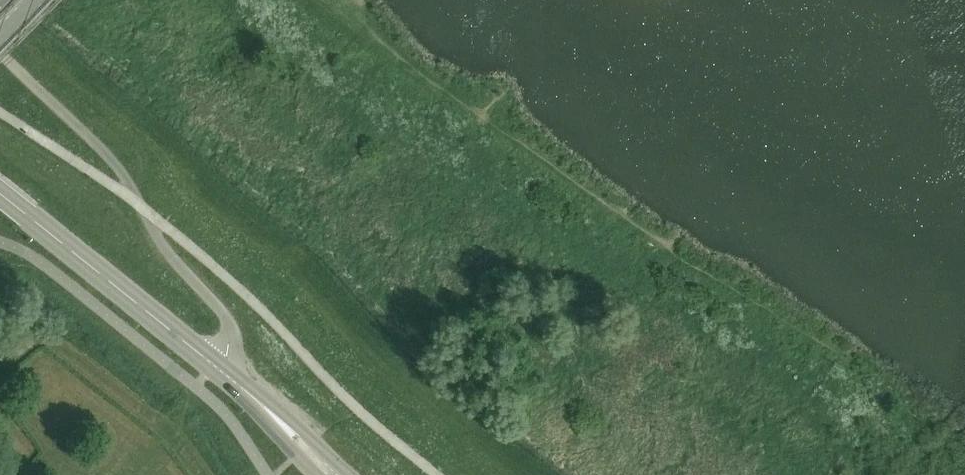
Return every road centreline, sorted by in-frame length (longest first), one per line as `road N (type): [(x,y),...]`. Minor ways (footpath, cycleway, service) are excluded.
road 1 (secondary): [(333,474),(216,366),(0,194)]

